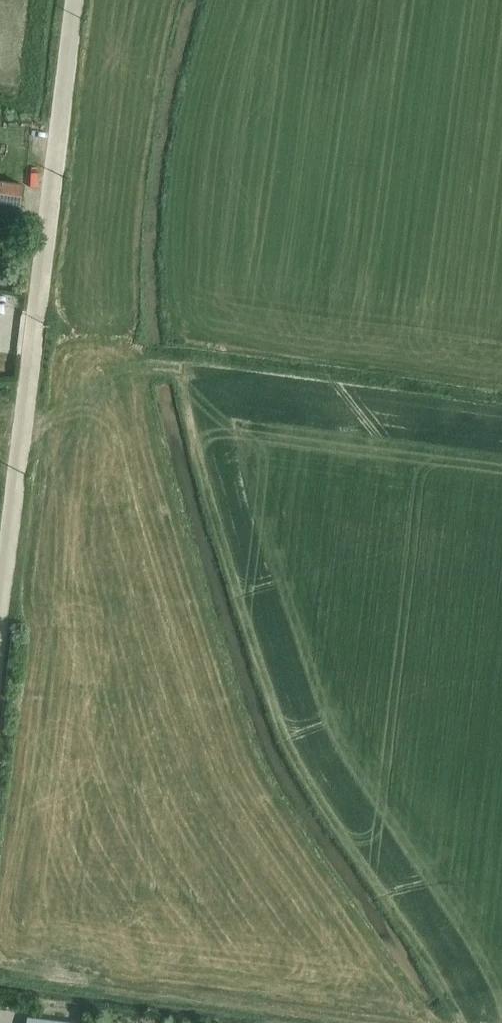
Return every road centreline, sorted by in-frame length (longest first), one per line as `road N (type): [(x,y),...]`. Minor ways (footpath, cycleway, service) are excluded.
road 1 (unclassified): [(75,0),(0,609)]
road 2 (track): [(0,976),(334,1022)]

